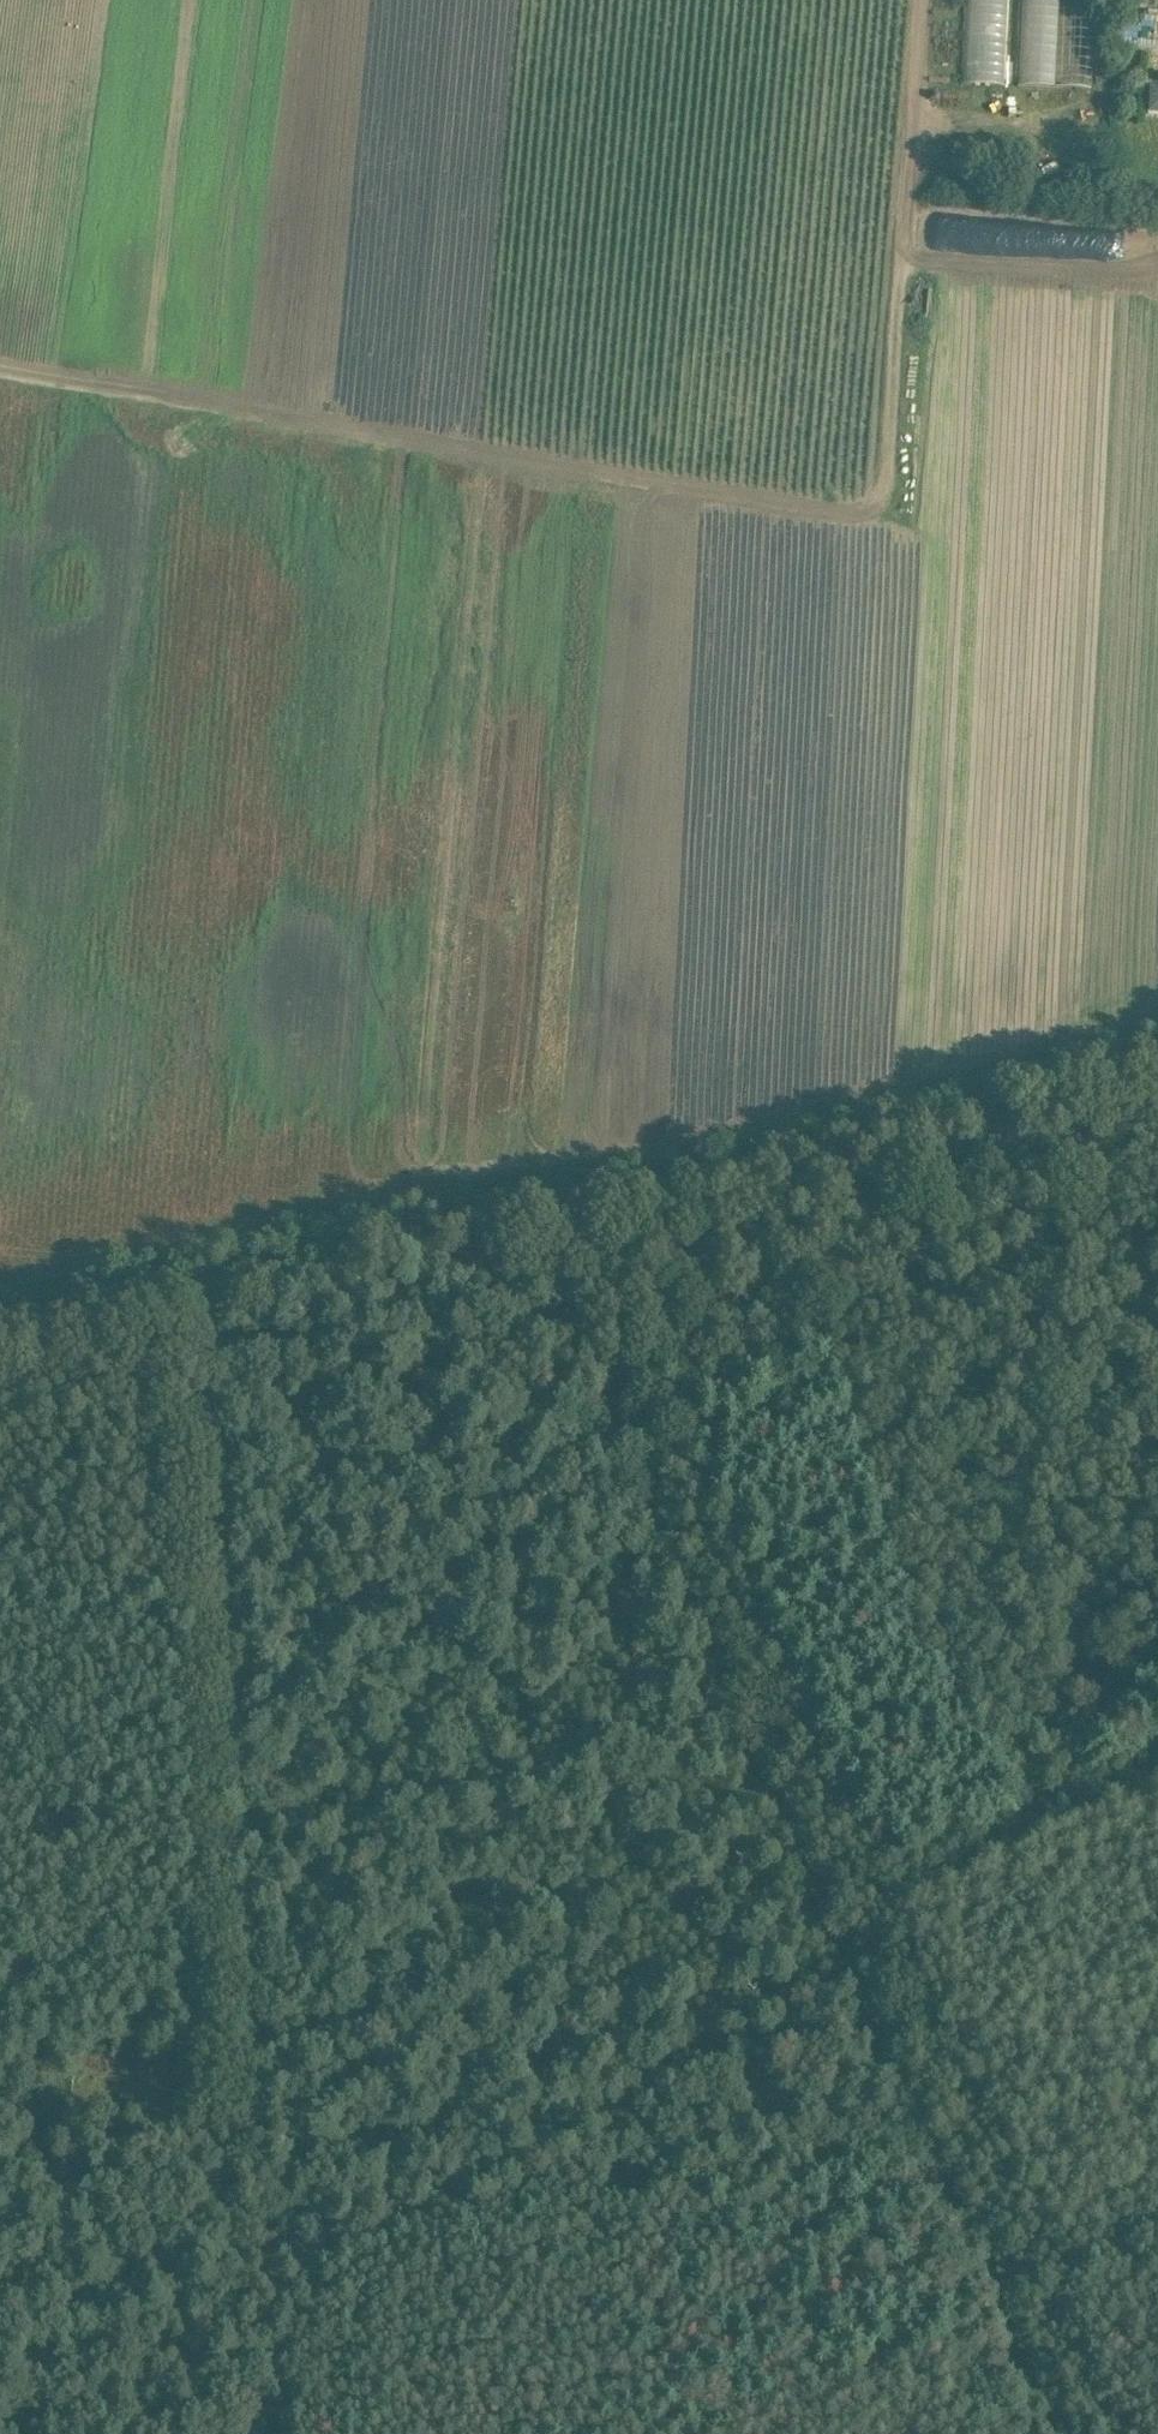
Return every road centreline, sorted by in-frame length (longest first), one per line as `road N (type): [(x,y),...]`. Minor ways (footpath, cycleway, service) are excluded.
road 1 (track): [(1052,2433),(540,1268)]
road 2 (track): [(208,1331),(280,2433)]

